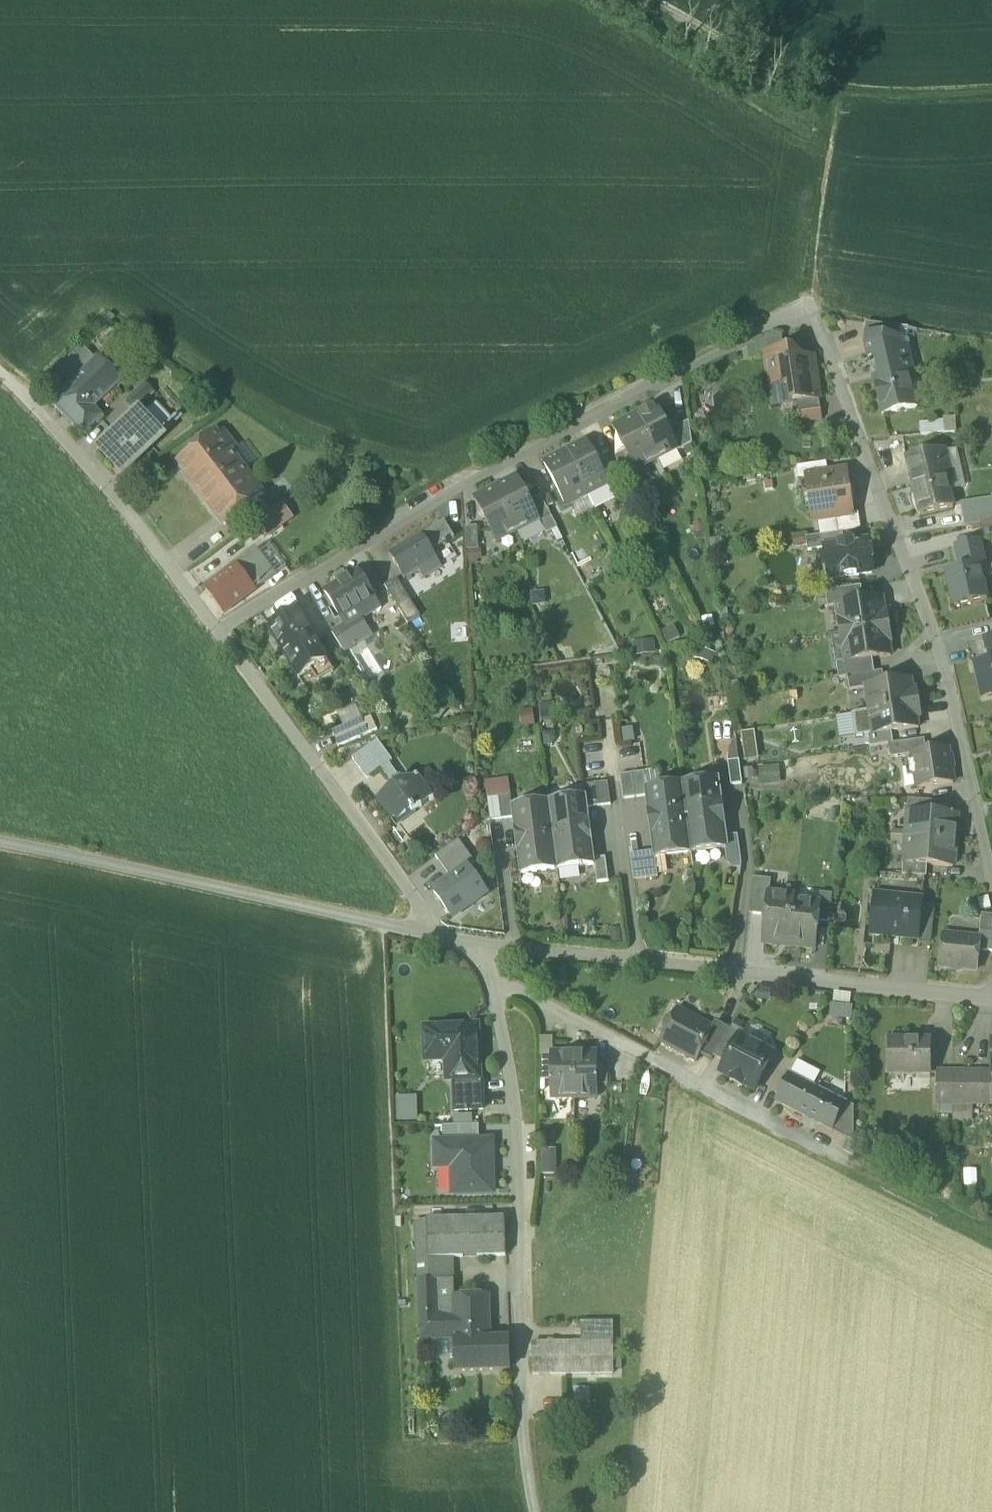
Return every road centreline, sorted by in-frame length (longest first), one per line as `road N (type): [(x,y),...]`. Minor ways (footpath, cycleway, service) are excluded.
road 1 (residential): [(214,633),(425,498),(793,315),(818,324),(944,665),(991,873)]
road 2 (residential): [(991,1000),(482,945)]
road 3 (residential): [(524,1442),(518,1114),(494,981)]
road 4 (unclassified): [(438,936),(0,842)]
road 5 (residential): [(494,981),(852,1163)]
road 6 (track): [(793,315),(840,88),(911,98),(991,93)]
road 7 (residential): [(438,936),(214,633)]
road 8 (residential): [(214,633),(121,508),(0,375)]
road 9 (track): [(639,0),(840,88)]
road 10 (track): [(852,1163),(991,1233)]

